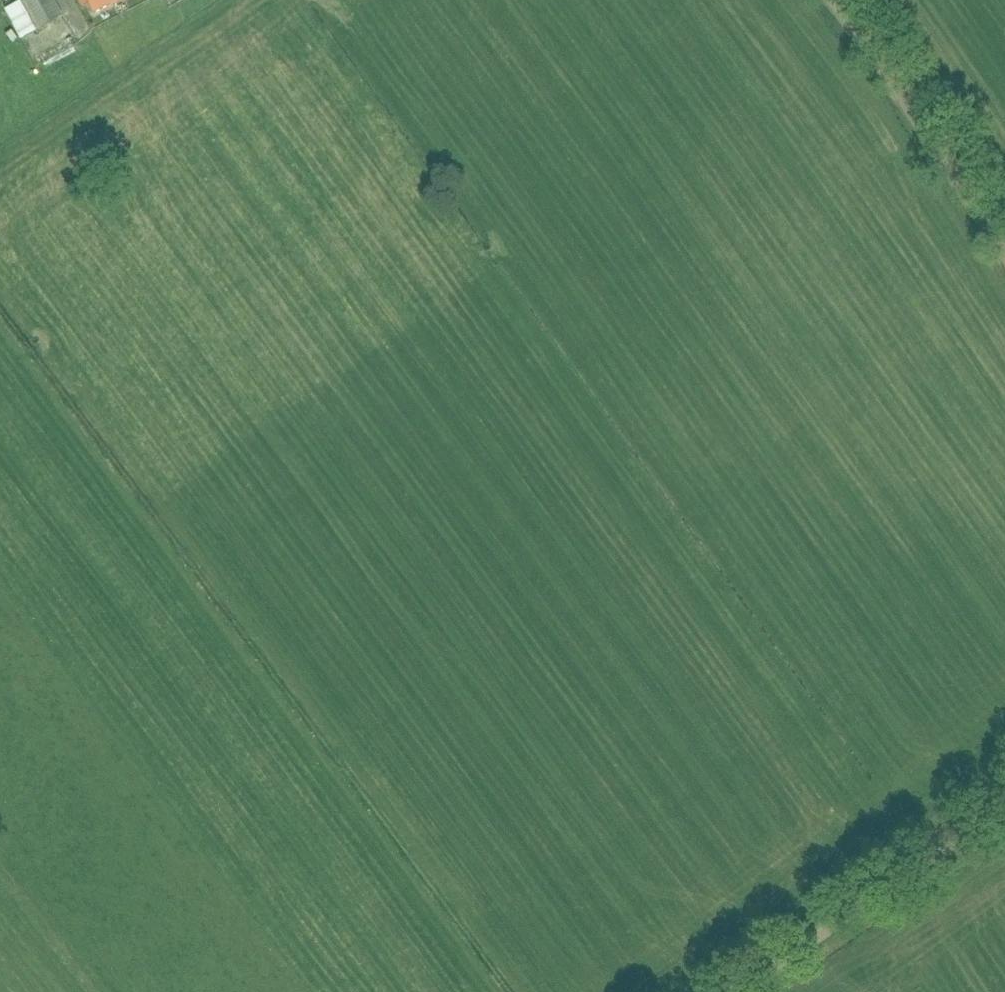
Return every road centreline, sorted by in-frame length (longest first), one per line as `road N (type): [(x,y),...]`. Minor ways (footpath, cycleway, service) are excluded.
road 1 (track): [(739,991),(1004,802)]
road 2 (track): [(1004,251),(919,111),(837,0)]

